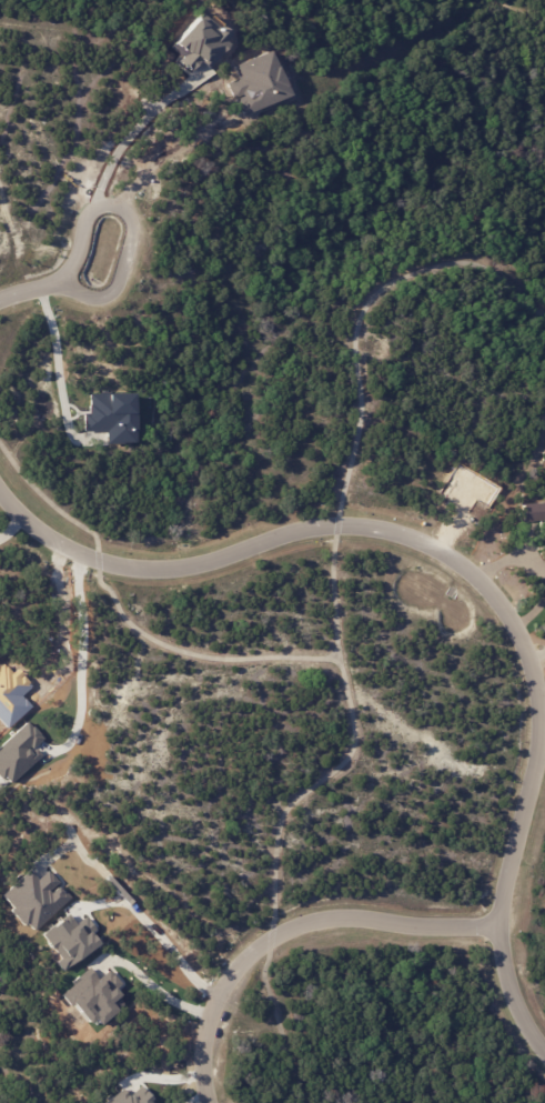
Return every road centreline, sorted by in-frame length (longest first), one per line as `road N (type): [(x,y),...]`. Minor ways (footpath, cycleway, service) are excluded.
road 1 (residential): [(0,503),(49,543),(151,573),(209,568),(322,528),(404,538),(443,559),(493,604),(541,706),(538,759),(499,931),(512,997),(544,1054)]
road 2 (residential): [(499,931),(331,919),(294,926),(231,974),(209,1010),(198,1067),(203,1102)]
road 3 (residential): [(55,287),(82,300),(105,298),(130,234),(124,219),(93,211),(80,222),(55,287)]

